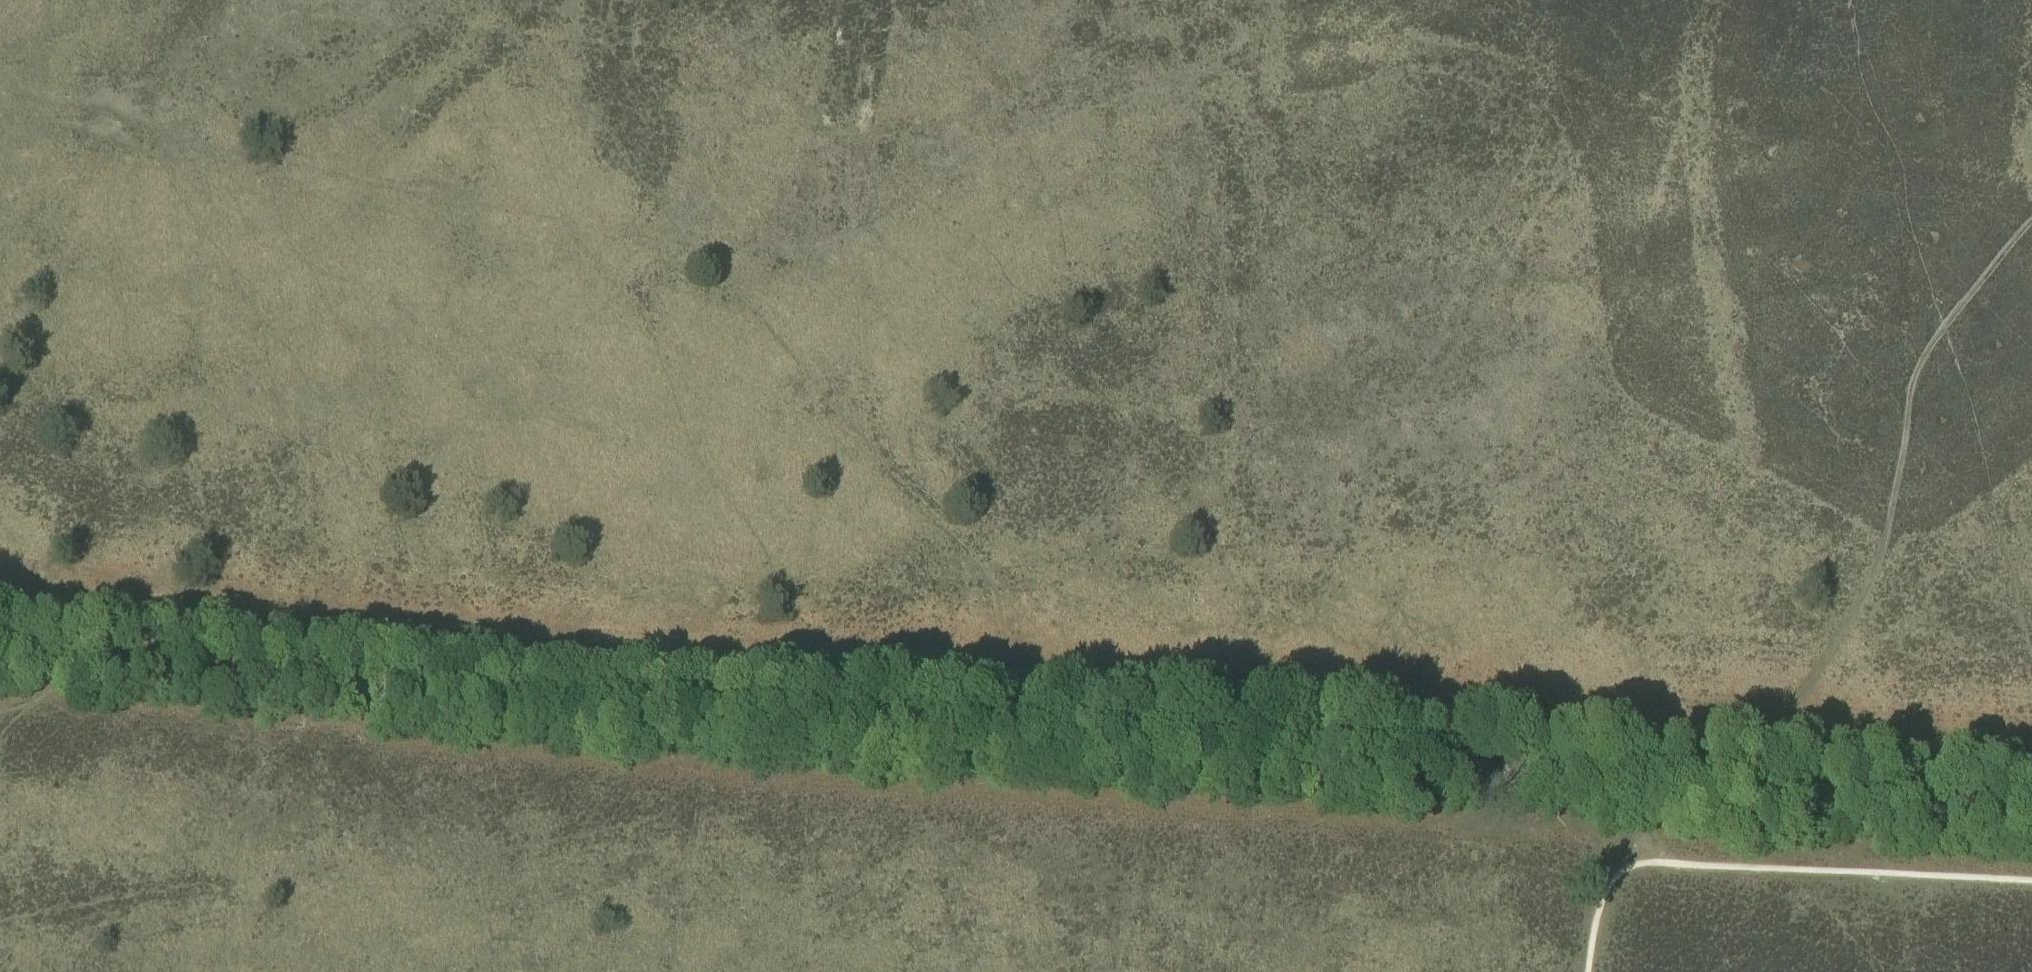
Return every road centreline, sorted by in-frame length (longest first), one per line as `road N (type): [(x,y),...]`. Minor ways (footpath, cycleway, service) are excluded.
road 1 (track): [(0,656),(1066,742)]
road 2 (track): [(2031,217),(1919,366),(1882,562),(1794,697),(1657,785)]
road 3 (track): [(1066,742),(1657,785)]
road 4 (track): [(1657,785),(2031,811)]

